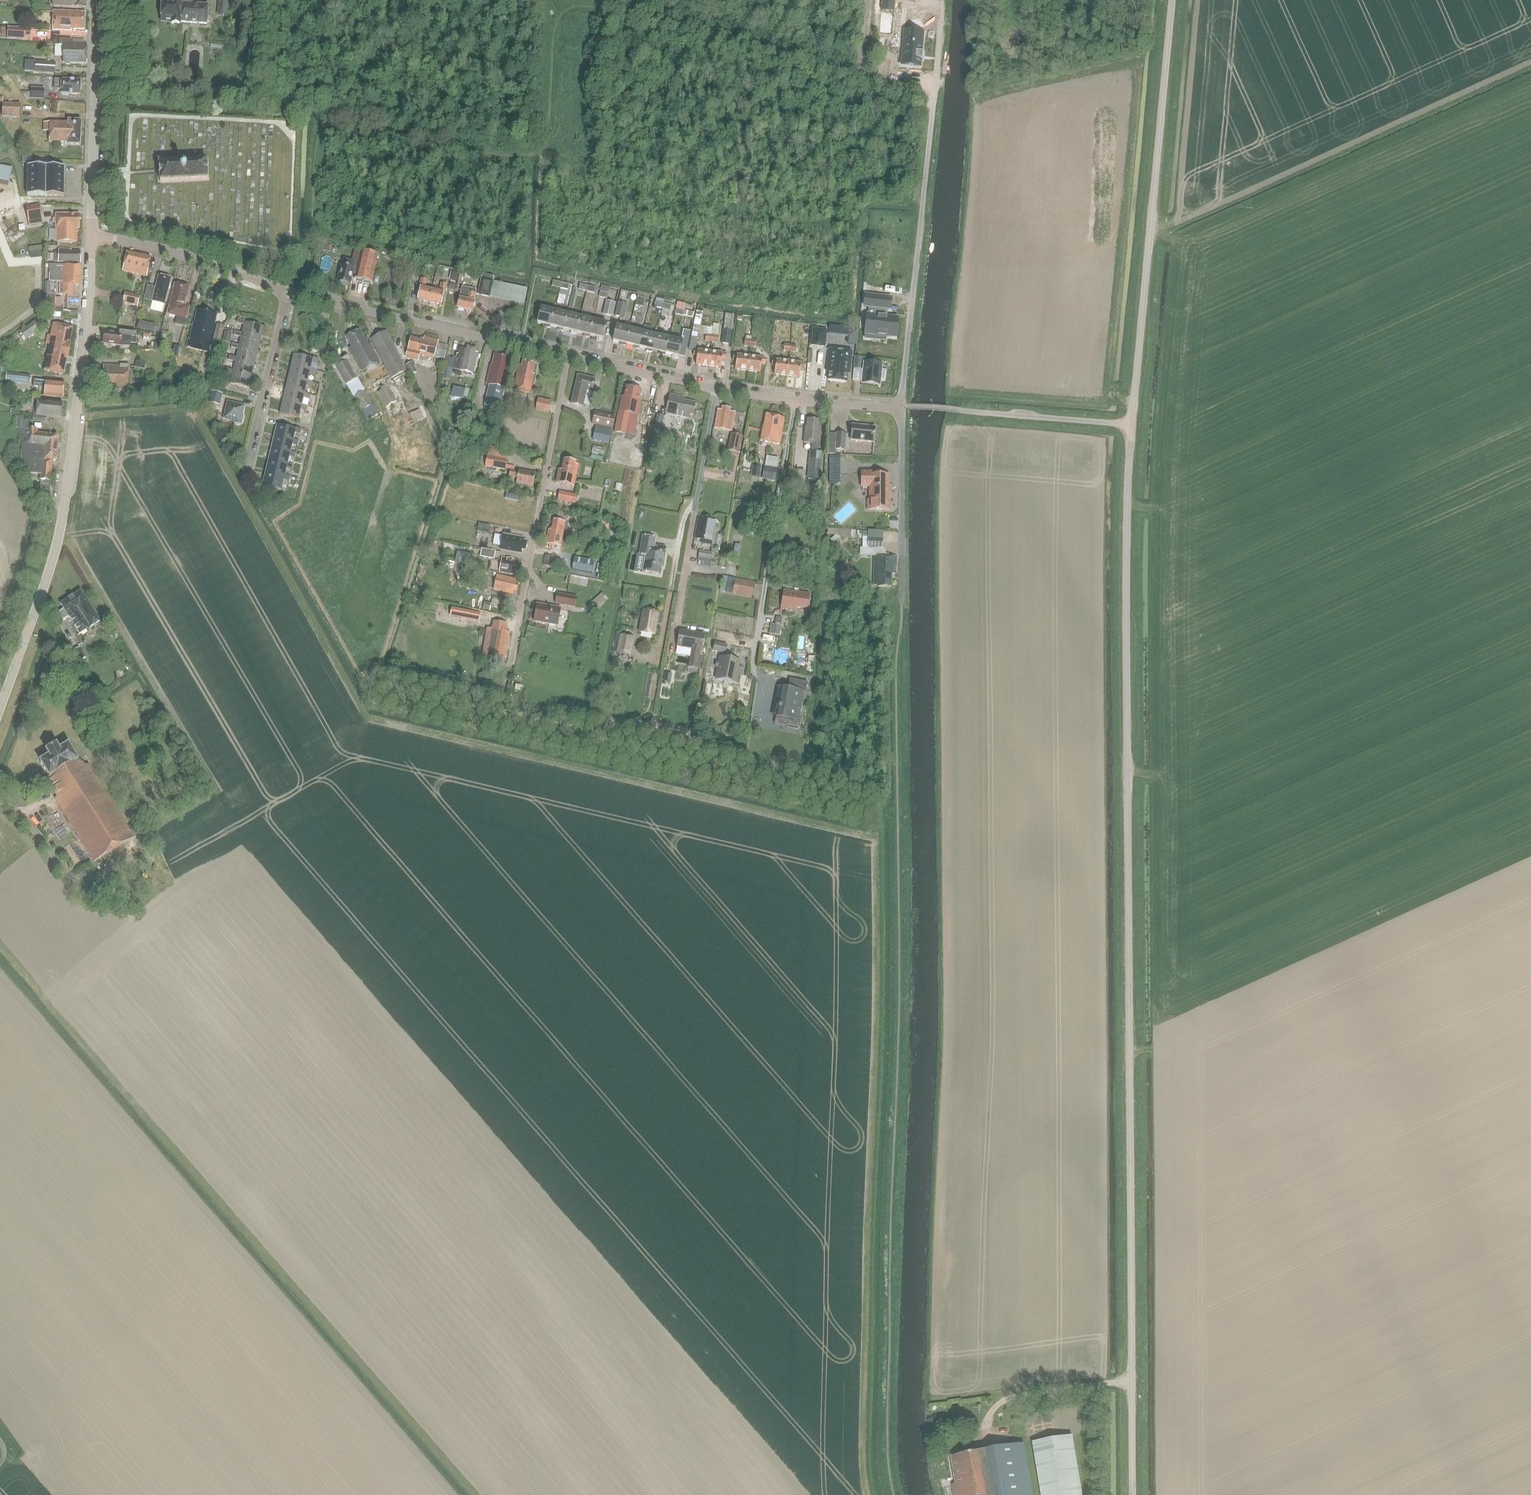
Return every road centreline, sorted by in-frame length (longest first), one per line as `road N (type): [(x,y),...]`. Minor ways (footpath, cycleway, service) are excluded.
road 1 (unclassified): [(1133,1494),(1132,425)]
road 2 (tertiary): [(0,711),(64,513),(91,236)]
road 3 (unclassified): [(1132,425),(1172,0)]
road 4 (unclassified): [(899,408),(942,15)]
road 5 (residential): [(568,357),(289,294)]
road 6 (residential): [(752,672),(796,400)]
road 7 (unclassified): [(520,618),(568,357)]
road 8 (tertiary): [(91,236),(98,0)]
road 9 (residential): [(796,400),(568,357)]
road 10 (unclassified): [(1132,425),(906,409)]
road 11 (residential): [(289,294),(191,258),(91,236)]
road 12 (residential): [(902,606),(899,408)]
road 13 (residential): [(245,480),(289,294)]

